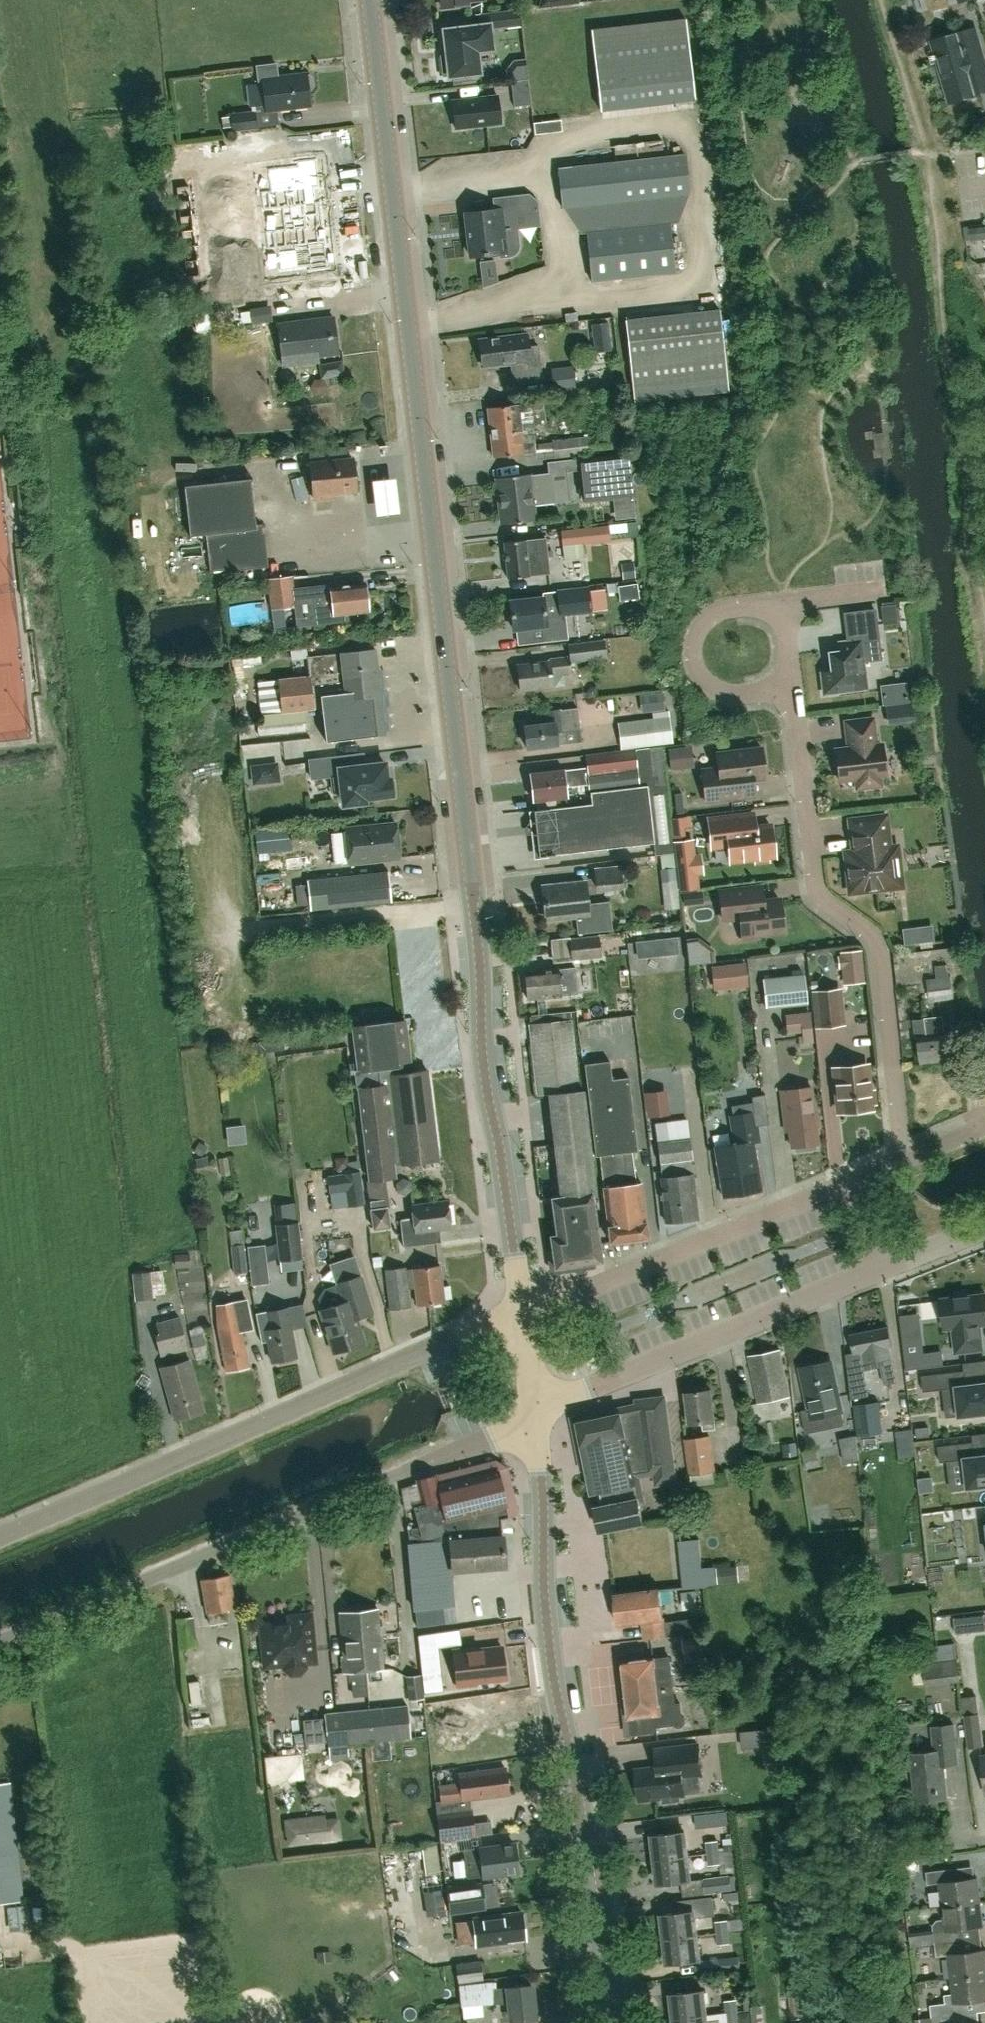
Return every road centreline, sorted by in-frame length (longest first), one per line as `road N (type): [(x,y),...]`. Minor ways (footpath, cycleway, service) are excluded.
road 1 (tertiary): [(521,1311),(483,1070),(472,883),(369,0)]
road 2 (tertiary): [(604,2022),(547,1624),(534,1410)]
road 3 (unclassified): [(0,1642),(534,1410)]
road 4 (unclassified): [(521,1311),(0,1537)]
road 5 (residential): [(903,1163),(882,950),(818,895),(792,690)]
road 6 (unclassified): [(534,1410),(984,1229)]
road 7 (residential): [(521,1311),(903,1163)]
road 8 (residential): [(792,690),(724,690),(701,677),(694,661),(706,618),(783,600)]

